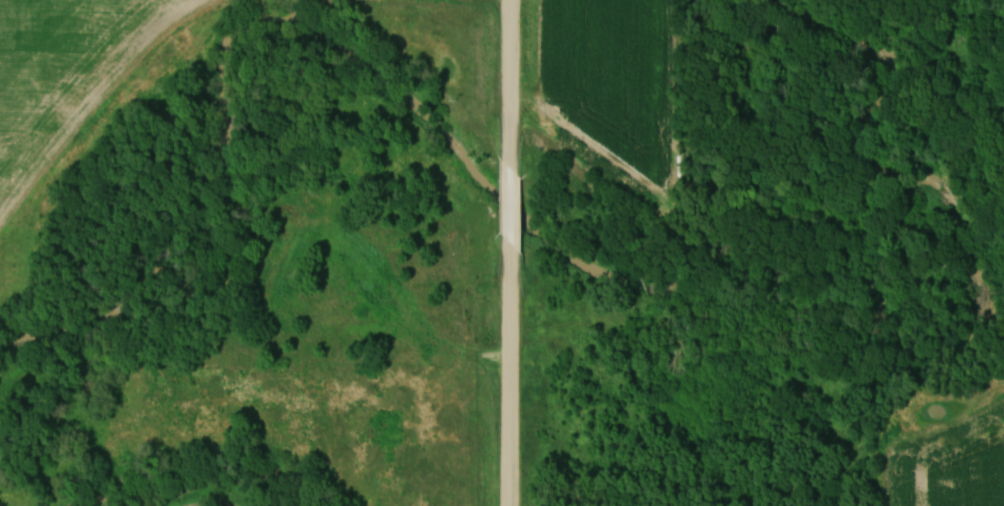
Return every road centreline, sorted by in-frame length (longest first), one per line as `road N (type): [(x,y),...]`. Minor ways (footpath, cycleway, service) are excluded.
road 1 (residential): [(504,505),(506,0)]

